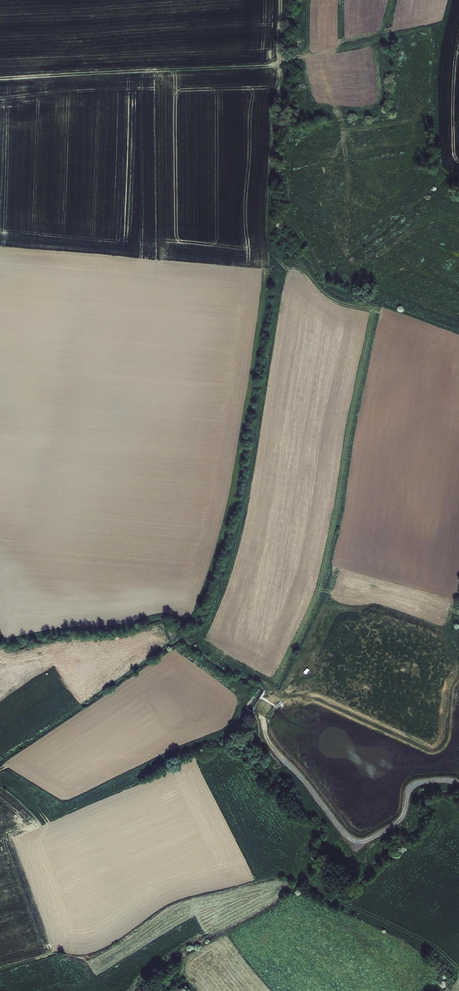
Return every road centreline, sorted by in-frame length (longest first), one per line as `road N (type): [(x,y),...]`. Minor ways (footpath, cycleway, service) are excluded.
road 1 (unclassified): [(356,847),(267,741),(262,708)]
road 2 (unclassified): [(458,785),(418,784),(400,822),(356,847)]

